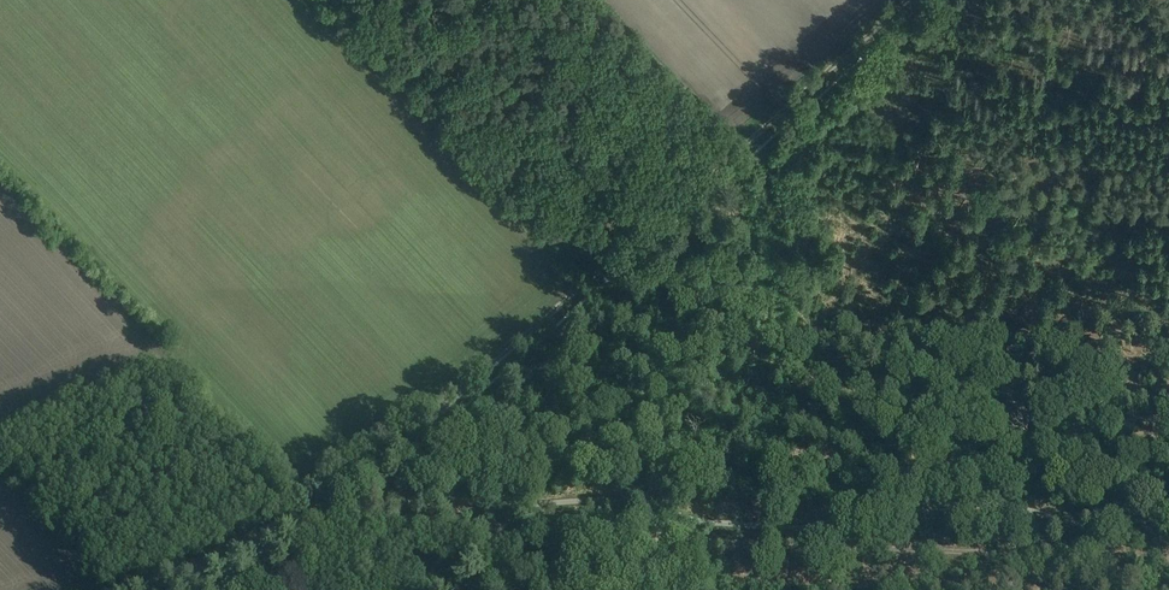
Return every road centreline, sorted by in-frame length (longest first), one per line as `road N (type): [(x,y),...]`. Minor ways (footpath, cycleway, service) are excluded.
road 1 (track): [(907,0),(331,506),(286,526)]
road 2 (track): [(707,543),(1168,560)]
road 3 (track): [(331,523),(698,543)]
road 4 (track): [(575,0),(641,90),(651,123),(640,249)]
road 5 (track): [(122,589),(286,526)]

